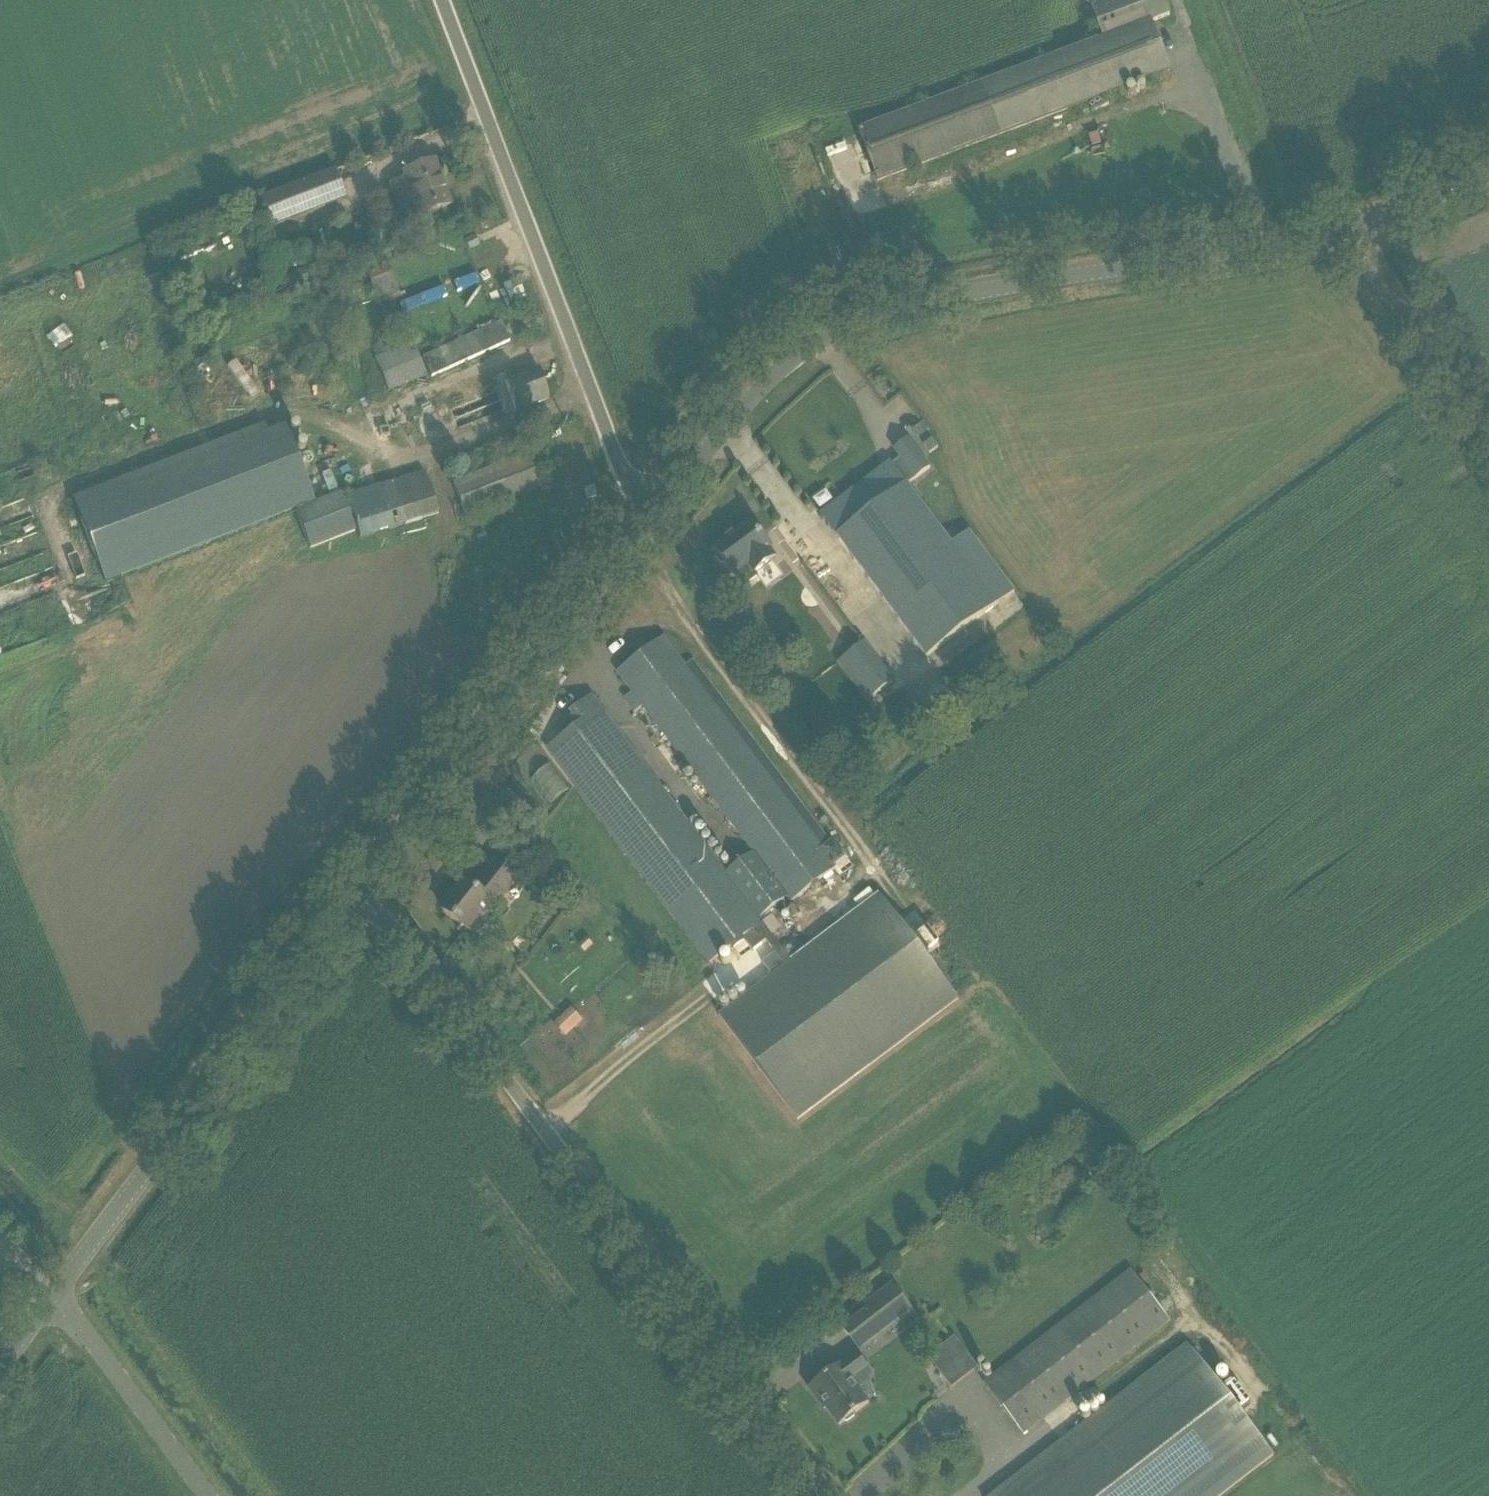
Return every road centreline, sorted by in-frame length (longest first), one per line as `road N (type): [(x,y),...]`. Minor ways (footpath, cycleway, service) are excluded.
road 1 (unclassified): [(648,522),(756,397),(828,343),(905,307),(1297,247),(1488,182)]
road 2 (unclassified): [(806,1495),(356,907)]
road 3 (unclassified): [(0,1368),(356,907)]
road 4 (unclassified): [(648,522),(446,0)]
road 5 (unclassified): [(356,907),(648,522)]
road 6 (track): [(1488,434),(1340,235)]

